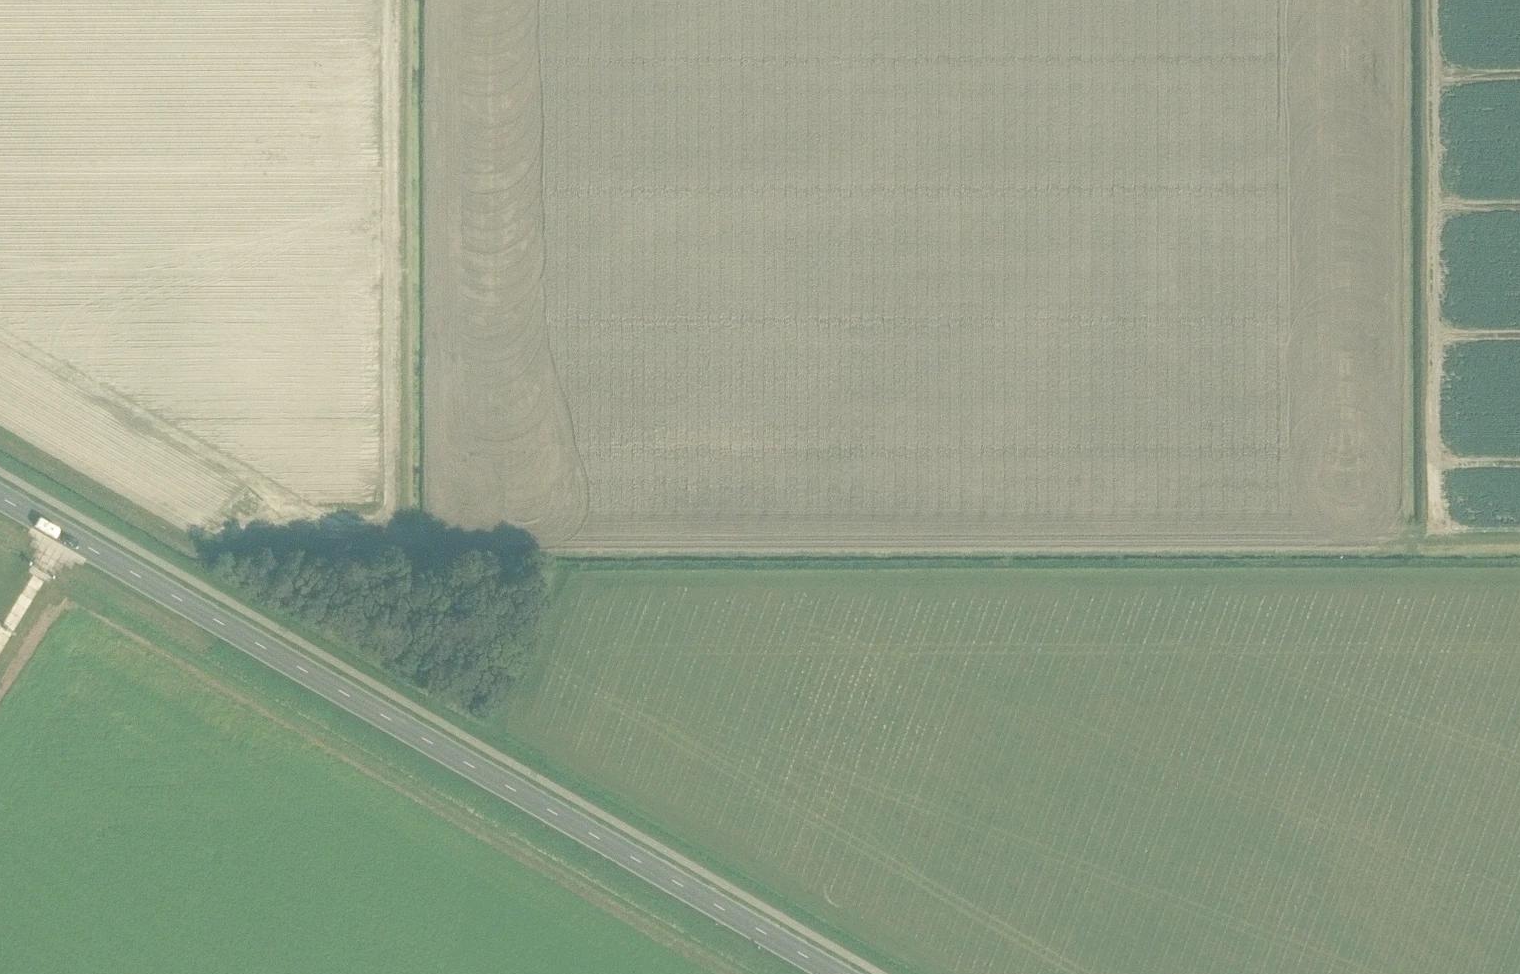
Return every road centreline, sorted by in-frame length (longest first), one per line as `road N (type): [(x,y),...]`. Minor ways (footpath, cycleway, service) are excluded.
road 1 (secondary): [(820,973),(0,500)]

